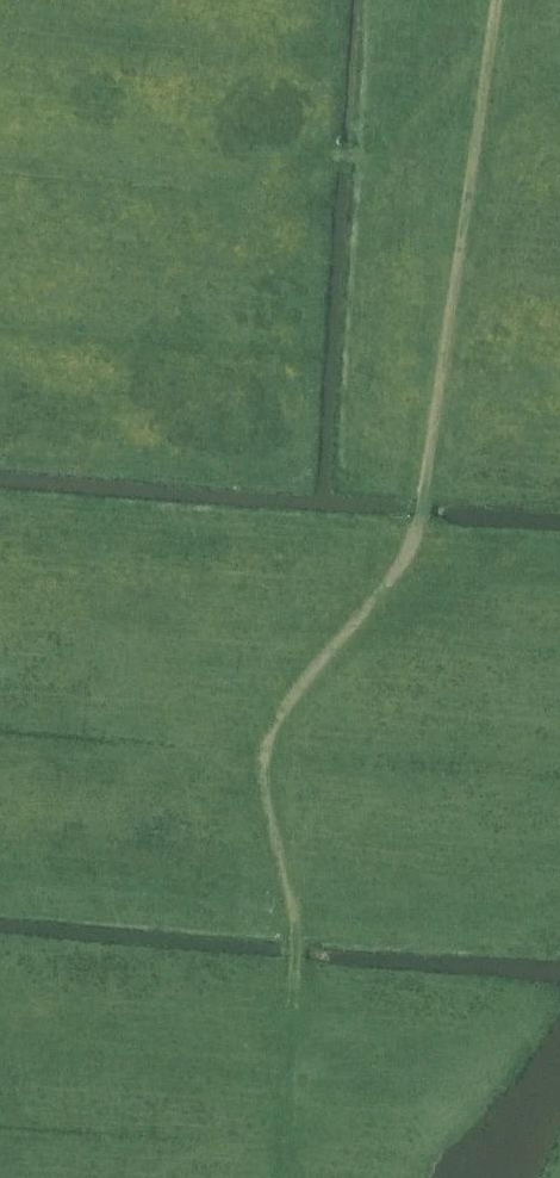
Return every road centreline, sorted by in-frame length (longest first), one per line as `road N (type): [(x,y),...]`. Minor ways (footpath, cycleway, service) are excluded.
road 1 (track): [(500,0),(412,541),(391,580),(281,712),(268,740),(273,822),(300,923),(287,1177)]

